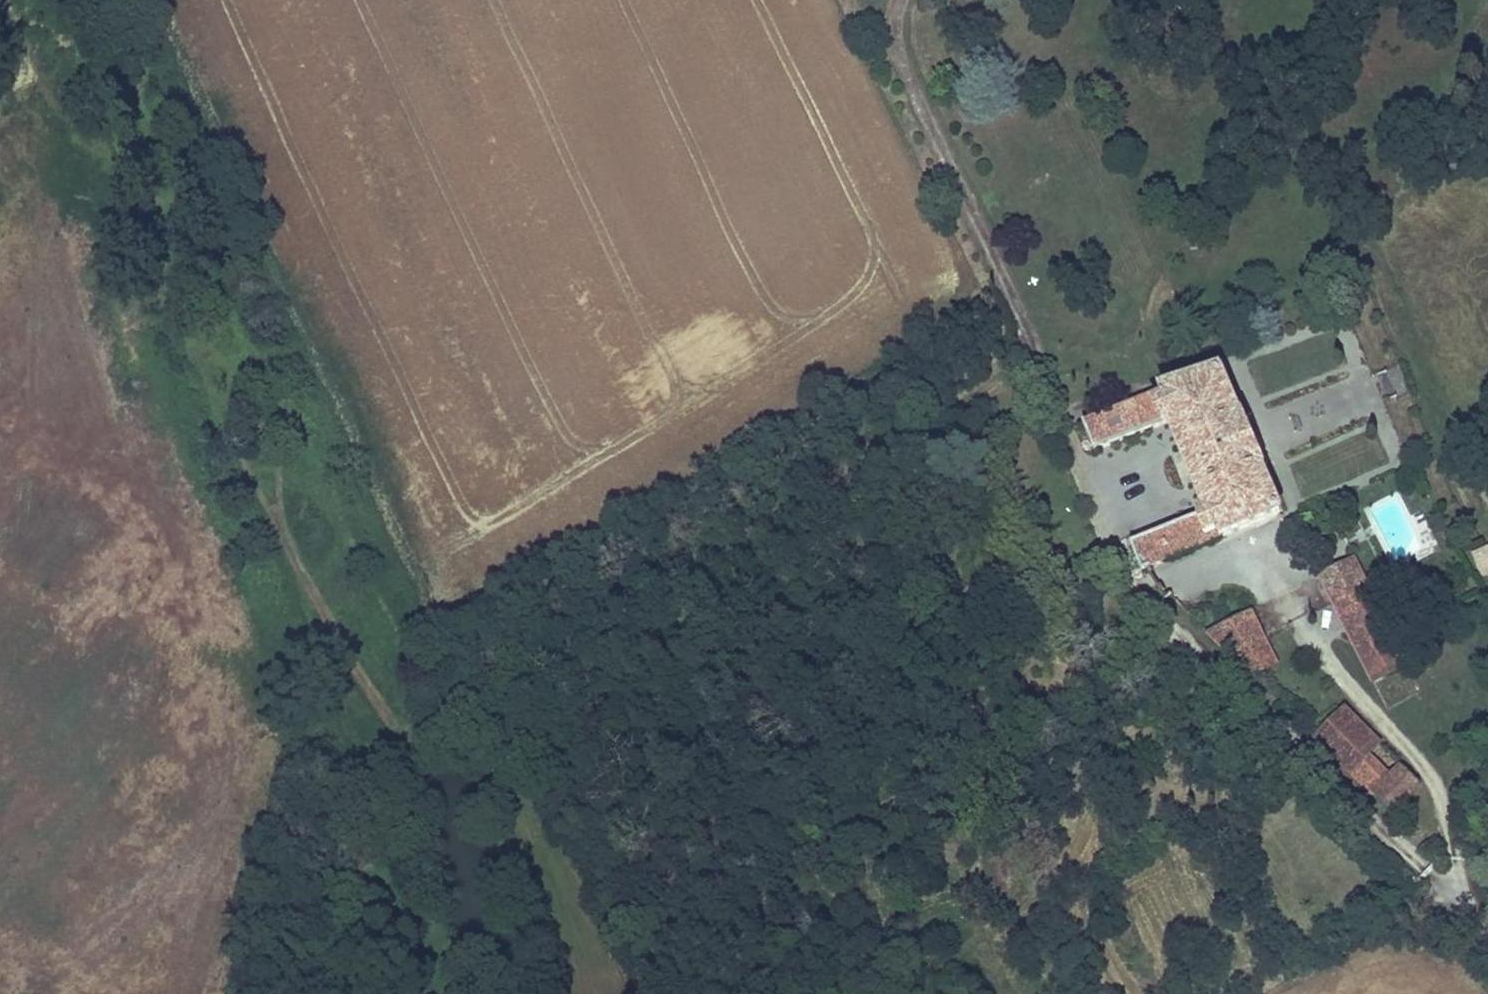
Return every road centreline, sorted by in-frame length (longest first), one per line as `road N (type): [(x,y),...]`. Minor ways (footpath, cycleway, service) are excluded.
road 1 (unclassified): [(891,0),(887,38),(1026,344)]

